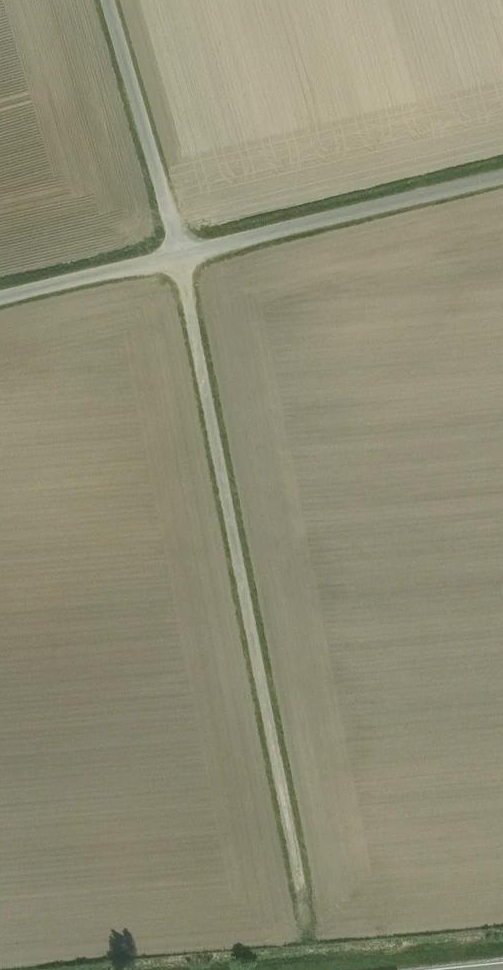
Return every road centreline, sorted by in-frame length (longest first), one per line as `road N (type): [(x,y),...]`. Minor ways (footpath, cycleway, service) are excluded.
road 1 (track): [(181,256),(300,888)]
road 2 (unclassified): [(502,177),(181,256)]
road 3 (unclassified): [(181,256),(108,0)]
road 4 (unclassified): [(181,256),(0,298)]

